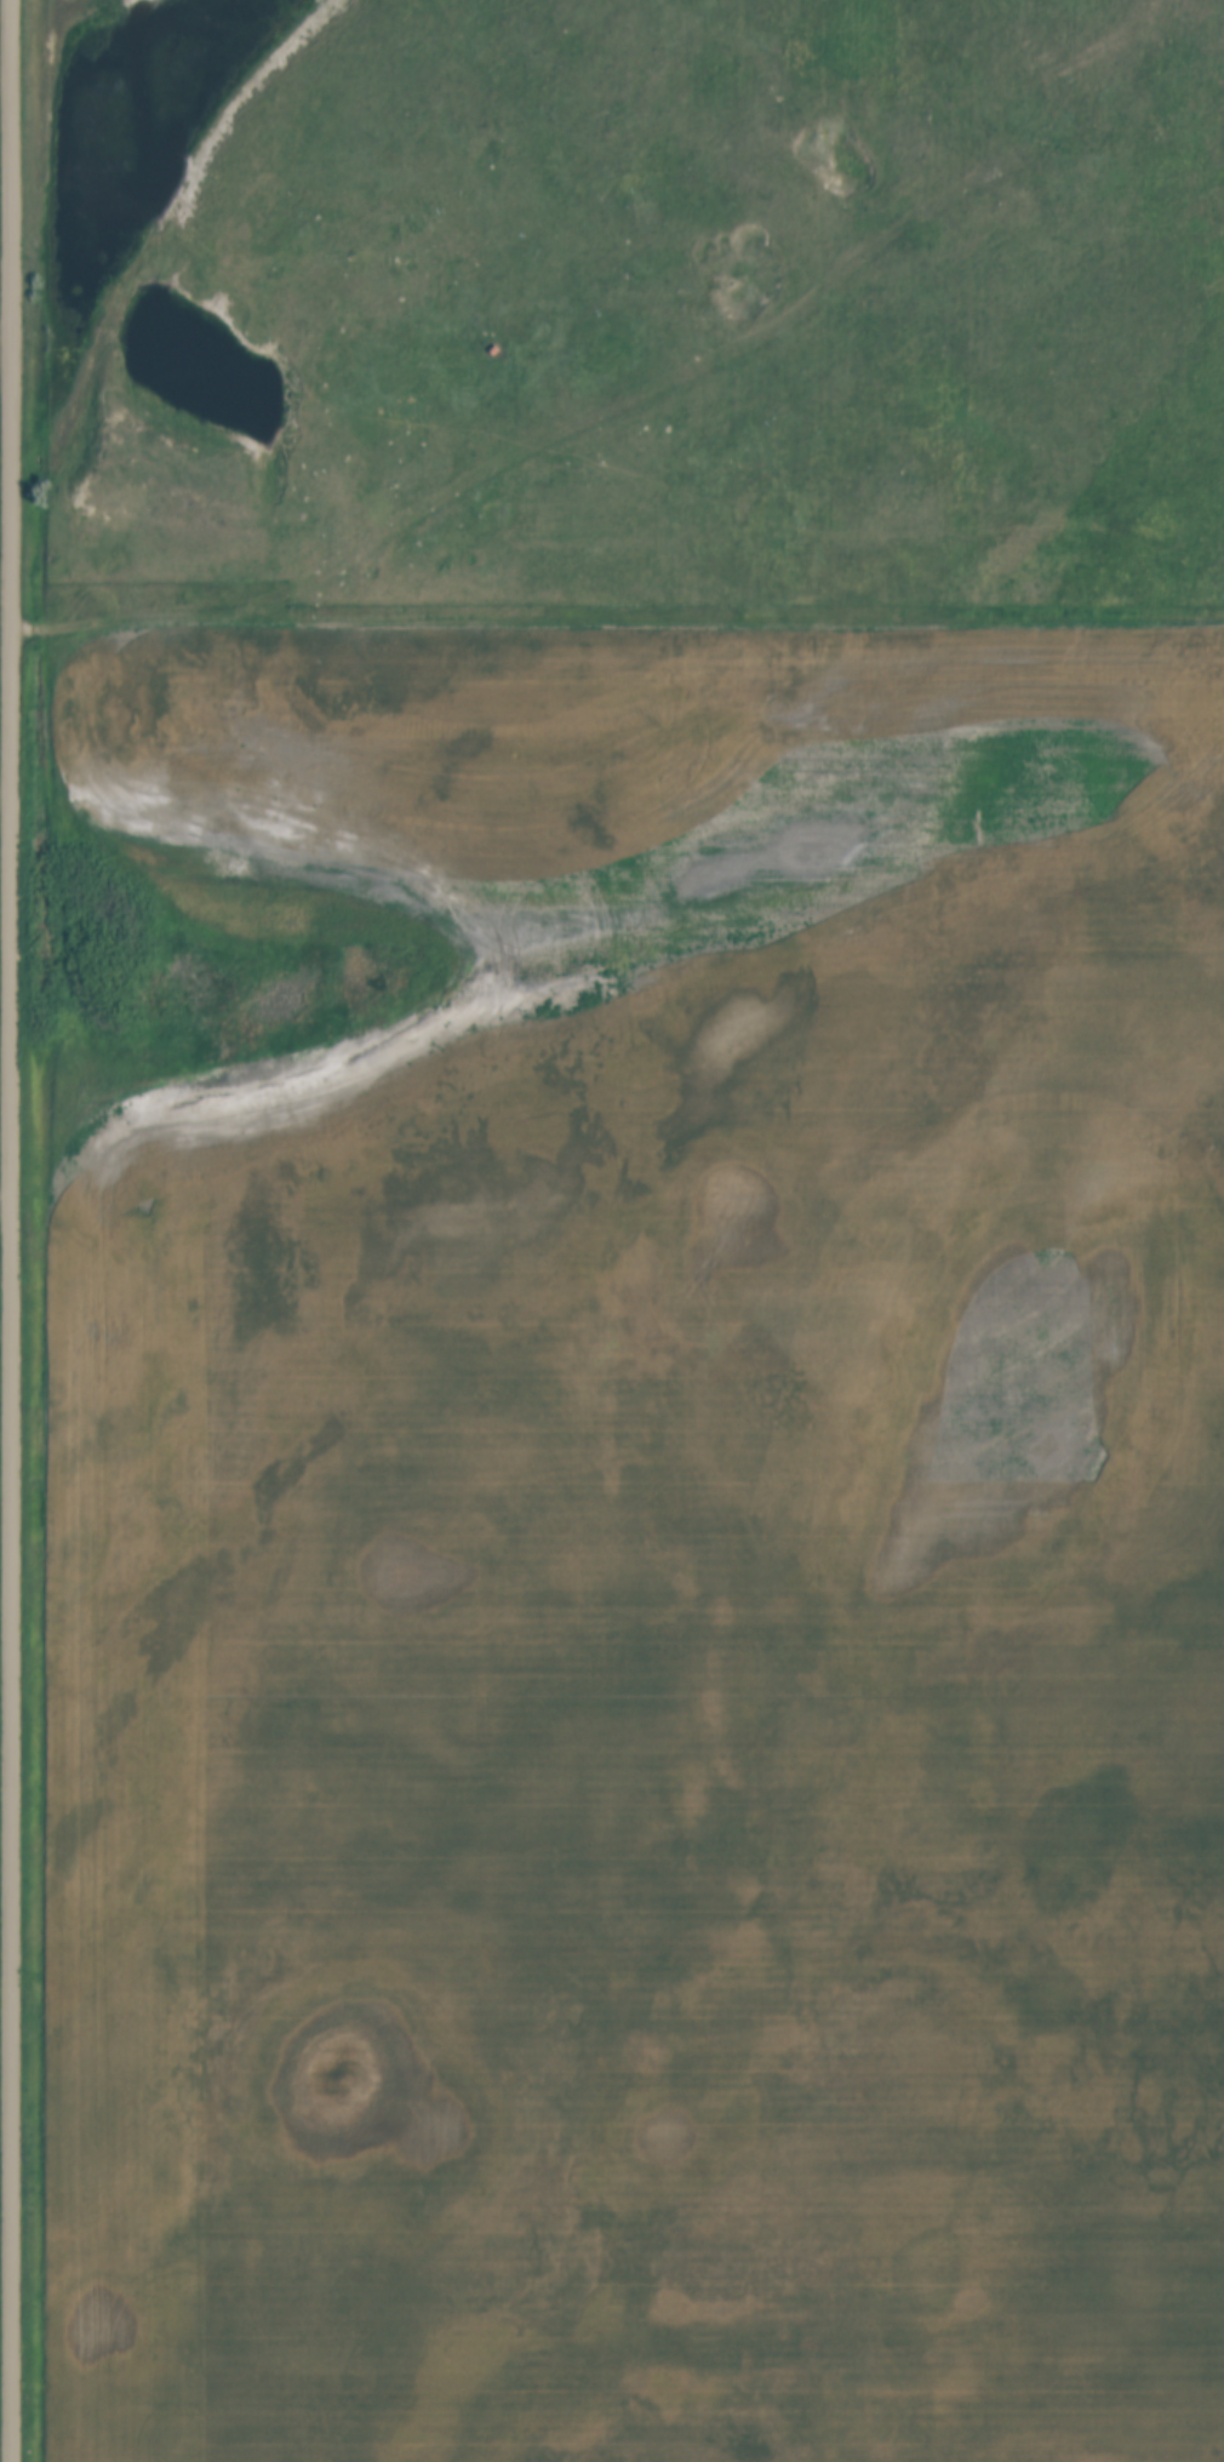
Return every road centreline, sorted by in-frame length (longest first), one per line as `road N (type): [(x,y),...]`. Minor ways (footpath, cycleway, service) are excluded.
road 1 (residential): [(15,2461),(16,0)]
road 2 (track): [(18,626),(1223,620)]

